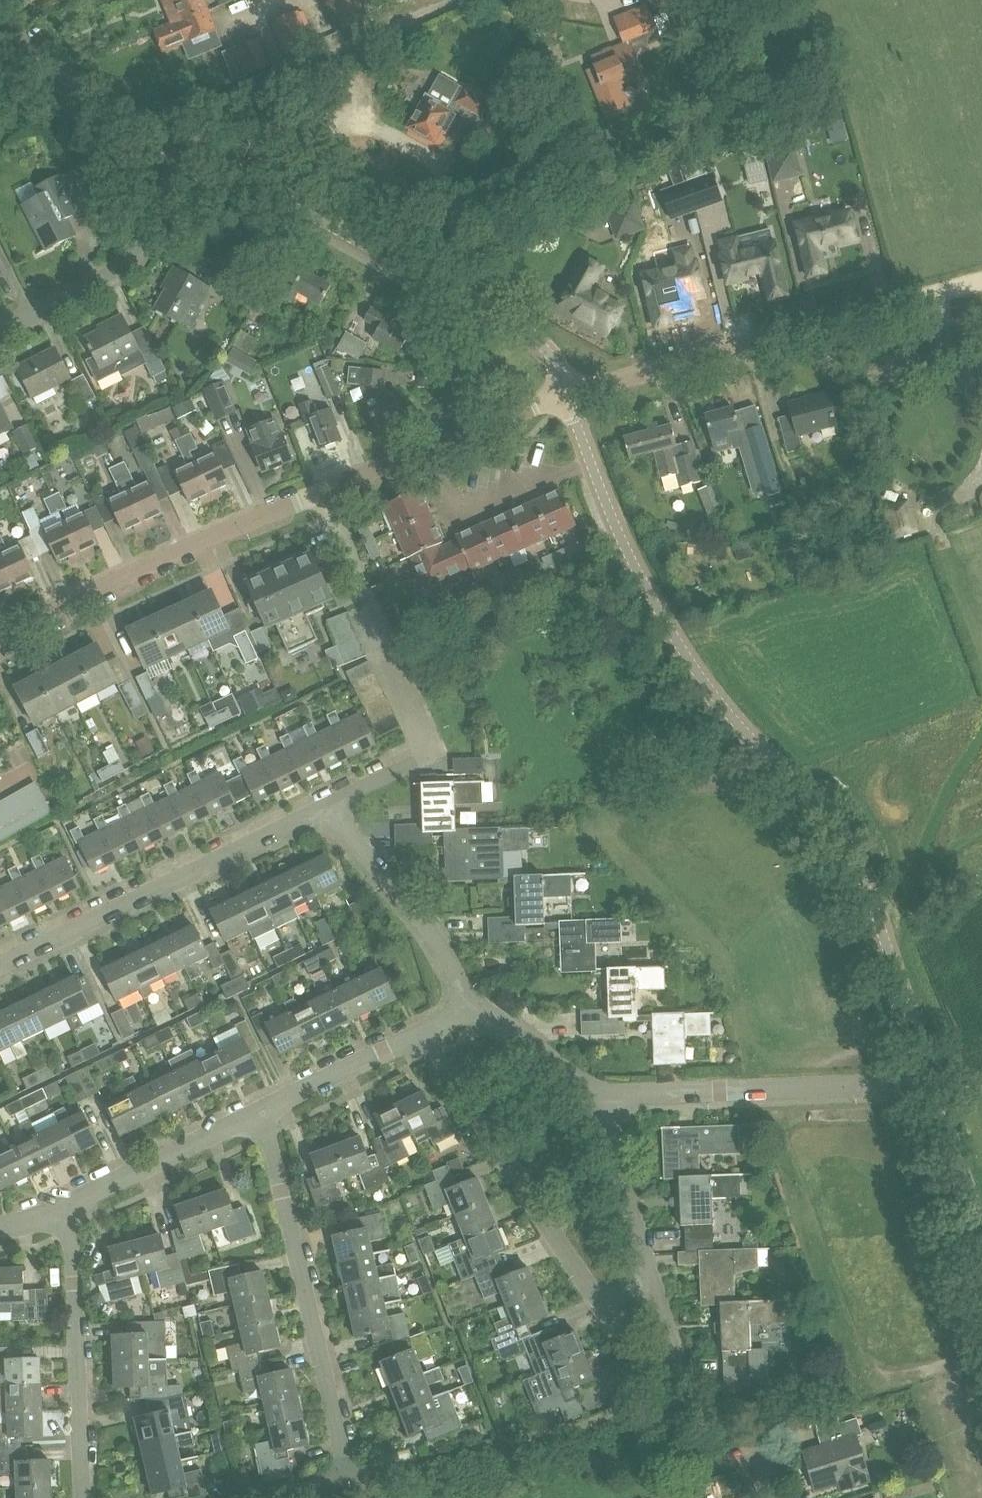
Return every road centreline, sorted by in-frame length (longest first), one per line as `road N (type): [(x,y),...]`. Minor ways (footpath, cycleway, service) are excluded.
road 1 (unclassified): [(933,1087),(852,858),(689,661),(641,578),(592,455)]
road 2 (residential): [(255,1497),(354,1476),(260,1108)]
road 3 (unclassified): [(568,394),(551,356),(521,327),(184,147)]
road 4 (residential): [(325,806),(429,749),(323,492)]
road 5 (residential): [(656,1292),(605,1307),(421,1033)]
road 6 (residential): [(568,394),(927,297)]
road 7 (residential): [(0,966),(325,806)]
road 8 (residential): [(0,641),(157,558),(323,492)]
road 9 (residential): [(933,1087),(601,1090)]
road 10 (residential): [(63,1207),(73,1244),(82,1497)]
road 11 (residential): [(0,342),(98,291),(157,215),(184,147)]
road 12 (residential): [(473,1003),(441,948),(325,806)]
road 13 (residential): [(63,1207),(260,1108)]
road 14 (residential): [(428,450),(455,512),(592,455)]
road 15 (unclassified): [(184,147),(0,42)]
road 16 (residential): [(601,1090),(656,1292)]
road 17 (residential): [(260,1108),(421,1033)]
road 18 (residential): [(601,1090),(473,1003)]
road 19 (unclassified): [(981,1233),(933,1087)]
road 20 (residential): [(428,450),(568,394)]

